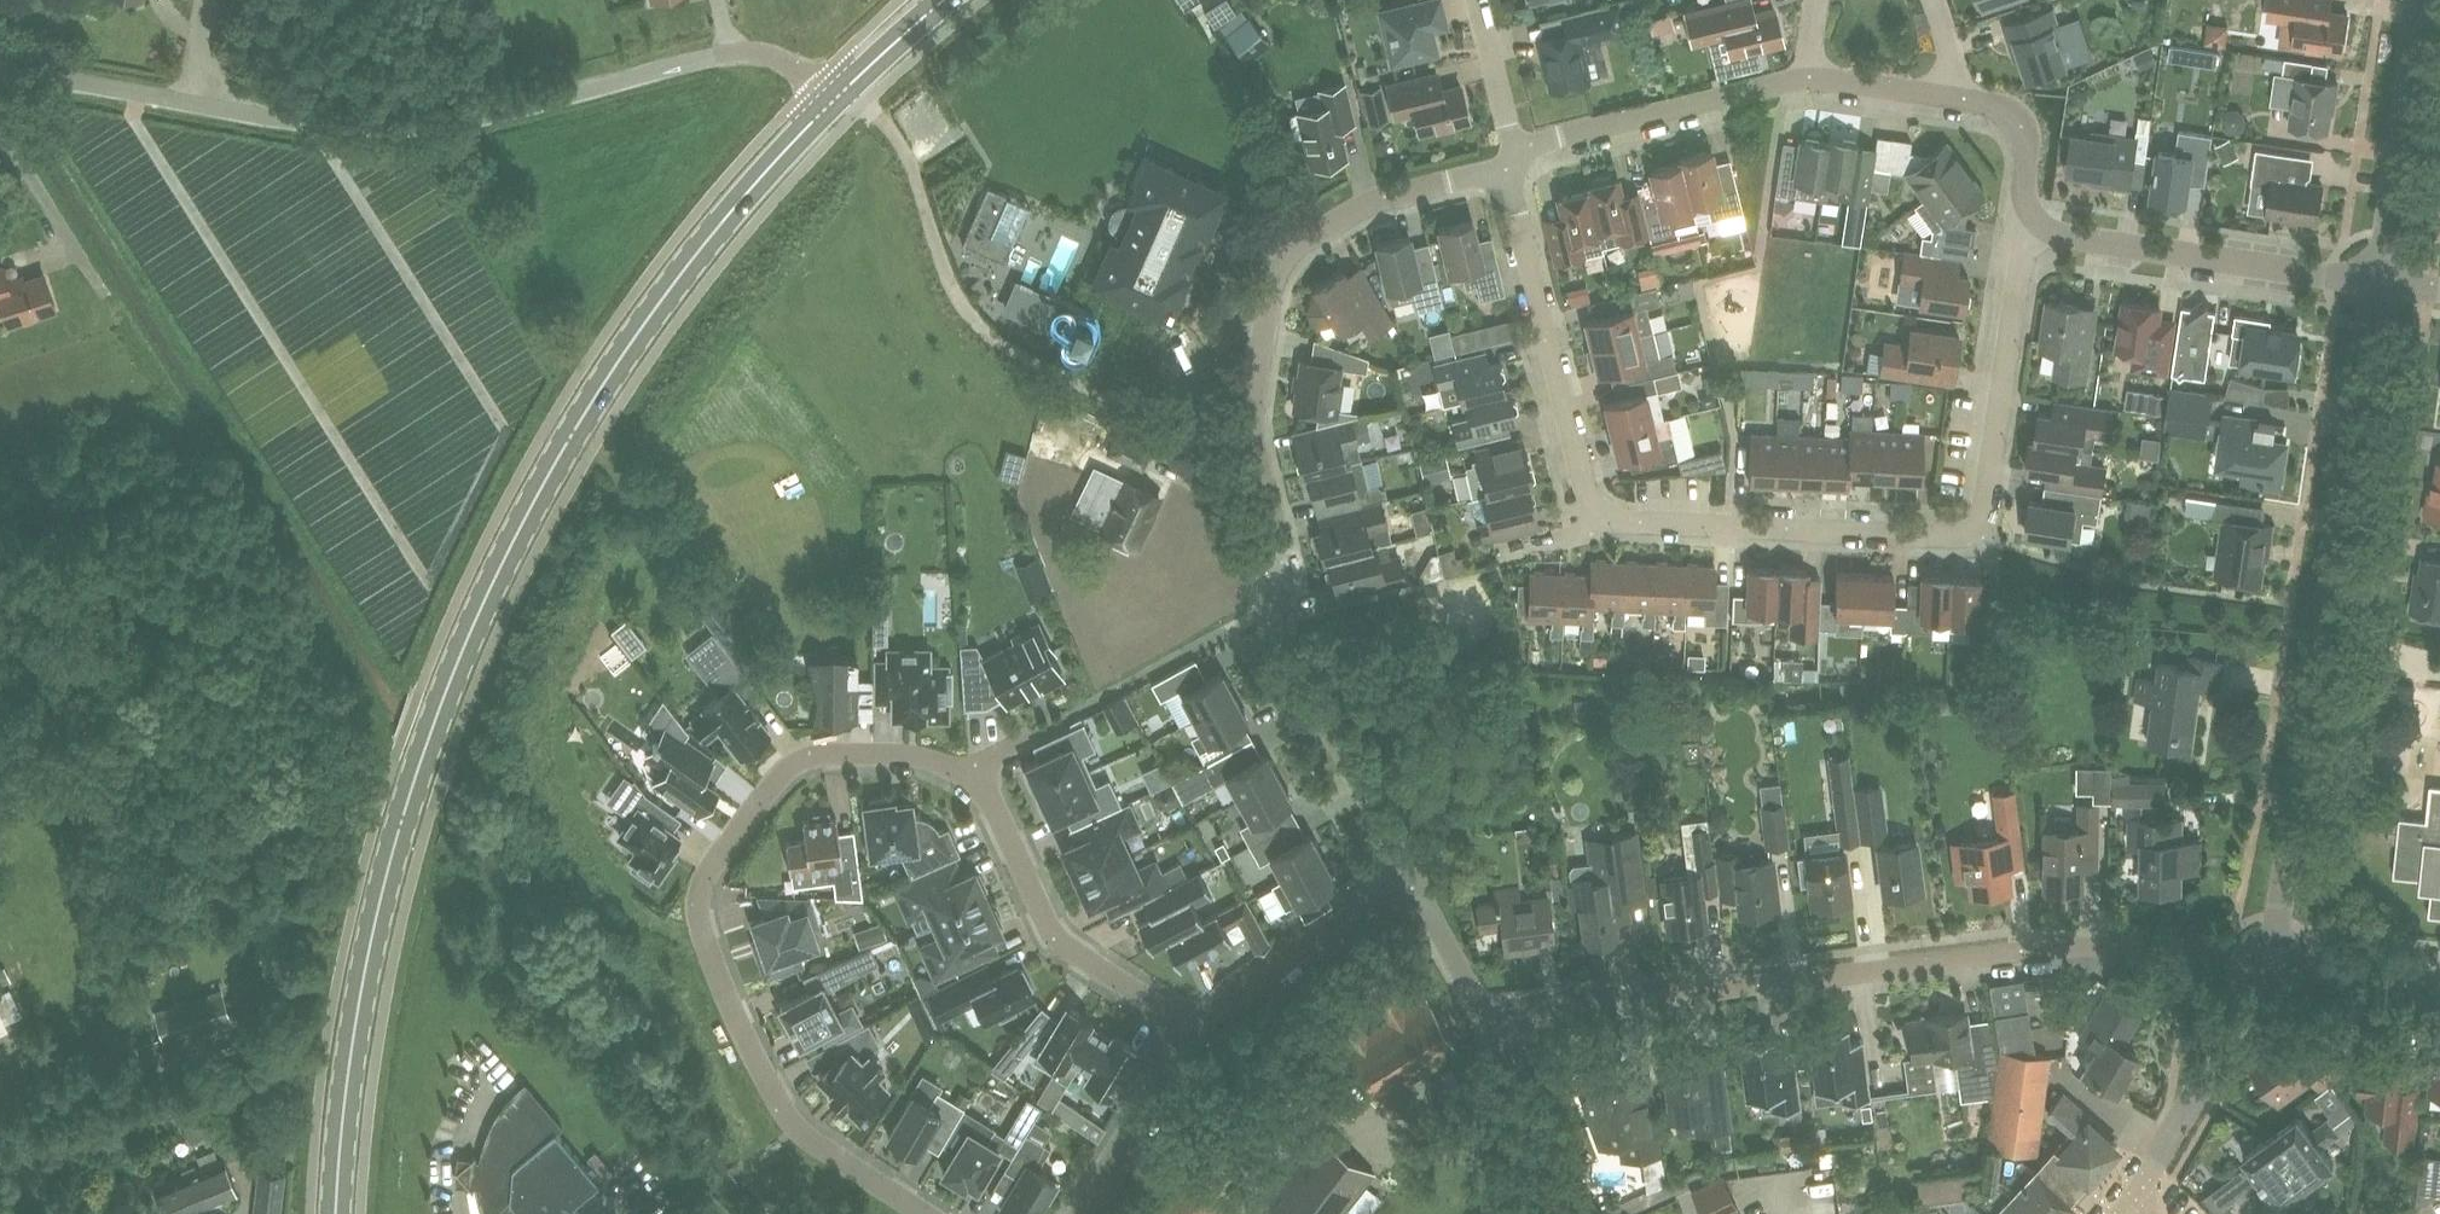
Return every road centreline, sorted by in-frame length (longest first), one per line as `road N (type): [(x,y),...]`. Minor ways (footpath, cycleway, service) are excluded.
road 1 (secondary): [(336,1213),(350,1055),(377,912),(436,718),(485,600),(614,364),(660,297),(841,96)]
road 2 (residential): [(921,1213),(804,1140),(774,1101),(698,921),(696,890),(708,865),(798,764),(927,763),(986,791),(1062,945)]
road 3 (residential): [(1414,878),(1279,639),(1277,568),(1258,472),(1267,326),(1275,281),(1305,238),(1339,220),(1507,167)]
road 4 (residential): [(1502,1042),(1546,1013),(2023,950),(2196,949),(2270,961)]
road 5 (residential): [(1602,524),(1927,542),(1953,540),(1981,524),(2023,209)]
road 6 (residential): [(2270,961),(2377,284)]
road 7 (track): [(1258,447),(1150,421),(990,336),(961,310),(895,140),(865,108)]
road 8 (unclassified): [(312,123),(420,128),(733,53),(769,56),(841,96)]
road 9 (residential): [(1602,524),(1578,460),(1507,167)]
road 10 (residential): [(2023,209),(2053,235),(2377,284)]
road 11 (unclassified): [(0,73),(312,123)]
road 12 (residential): [(1507,167),(1559,143),(1803,77)]
road 13 (residential): [(2122,1213),(2270,961)]
road 14 (residential): [(2377,284),(2416,0)]
road 15 (residential): [(1414,878),(1191,1029)]
road 16 (residential): [(1191,1029),(1079,1213)]
road 17 (residential): [(0,126),(105,292)]
road 18 (residential): [(1584,1213),(1502,1042)]
road 19 (residential): [(1502,1042),(1414,878)]
road 20 (residential): [(2439,984),(2270,961)]
road 21 (residential): [(1507,167),(1511,127),(1485,0)]
road 22 (residential): [(1952,97),(2018,115),(2029,138),(2023,209)]
road 23 (residential): [(1062,945),(1191,1029)]
road 24 (residential): [(1803,77),(1952,97)]
road 25 (secondary): [(841,96),(949,0)]

